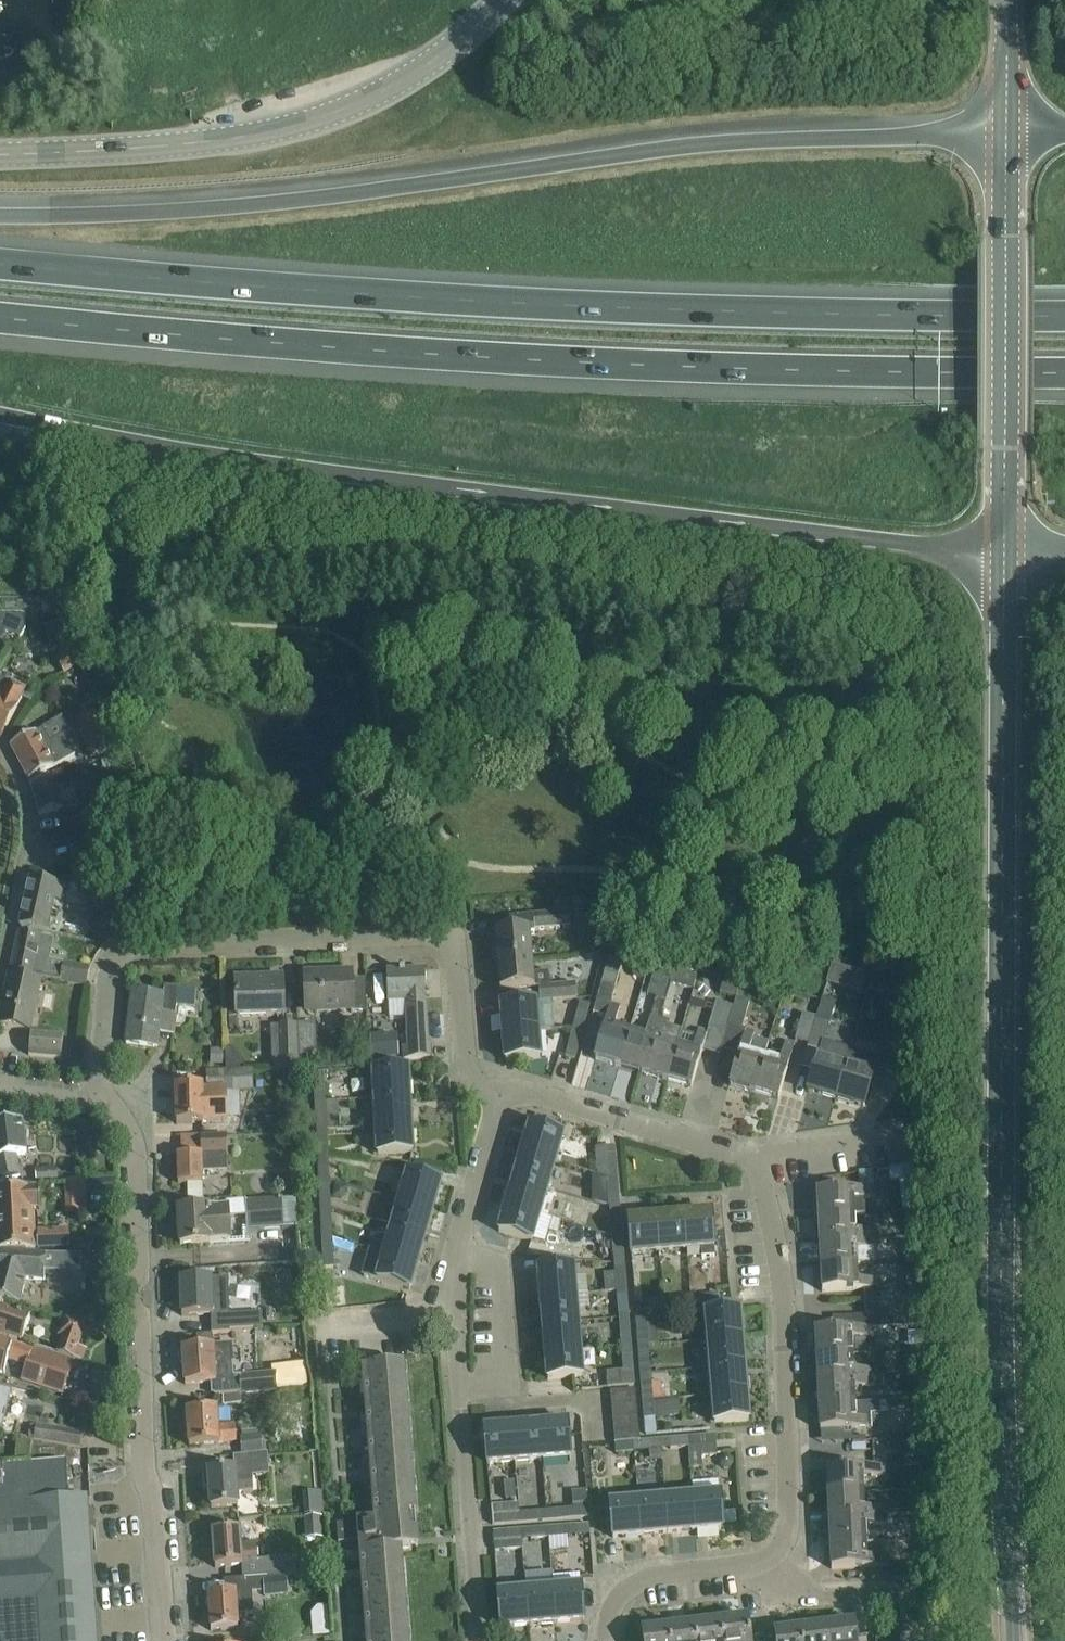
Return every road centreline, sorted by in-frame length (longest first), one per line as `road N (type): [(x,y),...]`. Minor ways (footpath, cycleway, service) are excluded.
road 1 (tertiary): [(1014,1640),(1000,1284),(1004,554)]
road 2 (motorway): [(0,317),(338,347),(1064,372)]
road 3 (motorway): [(1064,315),(713,312),(0,263)]
road 4 (motorway): [(0,413),(218,454),(1004,554)]
road 5 (motorway): [(1006,129),(732,136),(219,206),(0,215)]
road 6 (residential): [(500,1092),(476,1084),(465,1068),(456,950),(439,934),(167,943),(119,952),(110,970),(99,1074),(108,1101)]
road 7 (residential): [(108,1101),(134,1157),(143,1461),(155,1499),(164,1640)]
road 8 (unclassified): [(499,0),(397,81),(301,122),(194,142),(0,153)]
road 9 (tertiary): [(1004,554),(1006,129)]
road 10 (residential): [(770,1559),(789,1520),(784,1300),(764,1184),(750,1159)]
road 11 (residential): [(750,1159),(534,1094),(500,1092)]
road 12 (residential): [(480,1640),(460,1386)]
road 13 (residential): [(0,976),(29,838),(22,786),(0,752)]
road 14 (residential): [(458,1261),(499,1266),(509,1382),(460,1386)]
road 15 (residential): [(607,1640),(622,1593),(645,1579),(770,1559)]
road 16 (residential): [(458,1261),(500,1092)]
road 17 (residential): [(915,1133),(750,1159)]
road 18 (residential): [(917,1592),(801,1598),(770,1559)]
road 19 (unclassified): [(1006,129),(1006,0)]
road 20 (residential): [(460,1386),(458,1261)]

